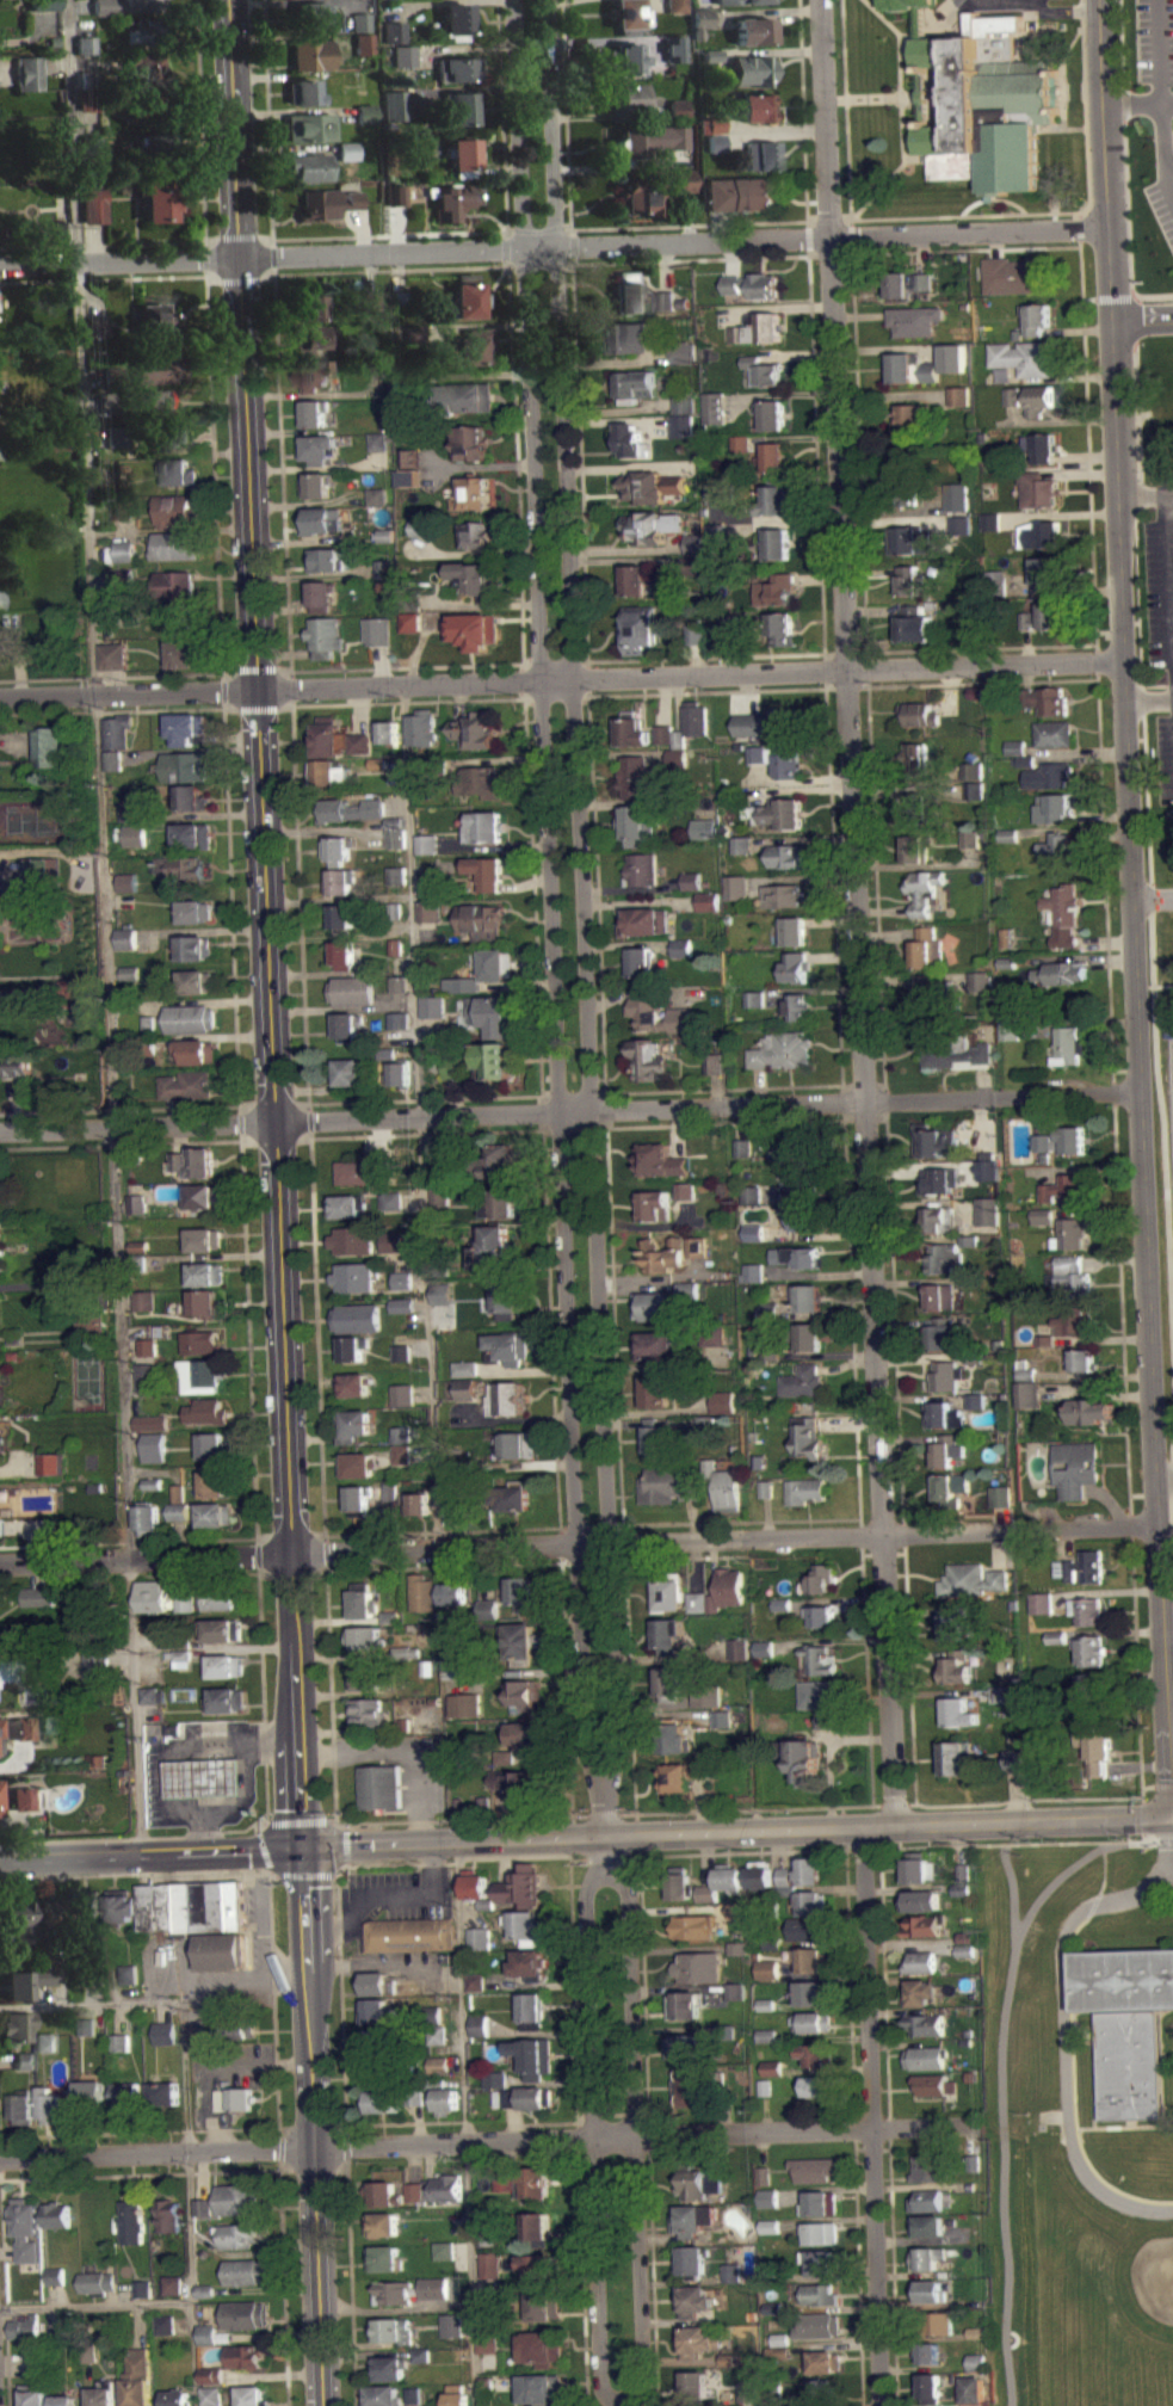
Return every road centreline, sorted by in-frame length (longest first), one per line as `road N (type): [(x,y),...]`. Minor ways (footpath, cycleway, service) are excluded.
road 1 (primary): [(303,1846),(228,0)]
road 2 (residential): [(891,1824),(822,0)]
road 3 (residential): [(515,0),(584,1753),(606,1785)]
road 4 (residential): [(606,1785),(619,1754),(547,0)]
road 5 (residential): [(1169,1813),(1109,319)]
road 6 (residential): [(0,1562),(1157,1524)]
road 7 (residential): [(0,1130),(1141,1090)]
road 8 (residential): [(0,697),(1122,661)]
road 9 (residential): [(0,263),(1105,227)]
road 10 (residential): [(0,2159),(970,2126)]
road 11 (secondary): [(303,1846),(1169,1813)]
road 12 (residential): [(882,2405),(862,1825)]
road 13 (residential): [(609,1863),(584,1899),(599,2380),(623,2405)]
road 14 (primary): [(323,2405),(303,1846)]
road 15 (residential): [(623,2405),(643,2379),(631,1893),(609,1863)]
road 16 (secondary): [(0,1857),(303,1846)]
road 17 (residential): [(1105,227),(1099,0)]

